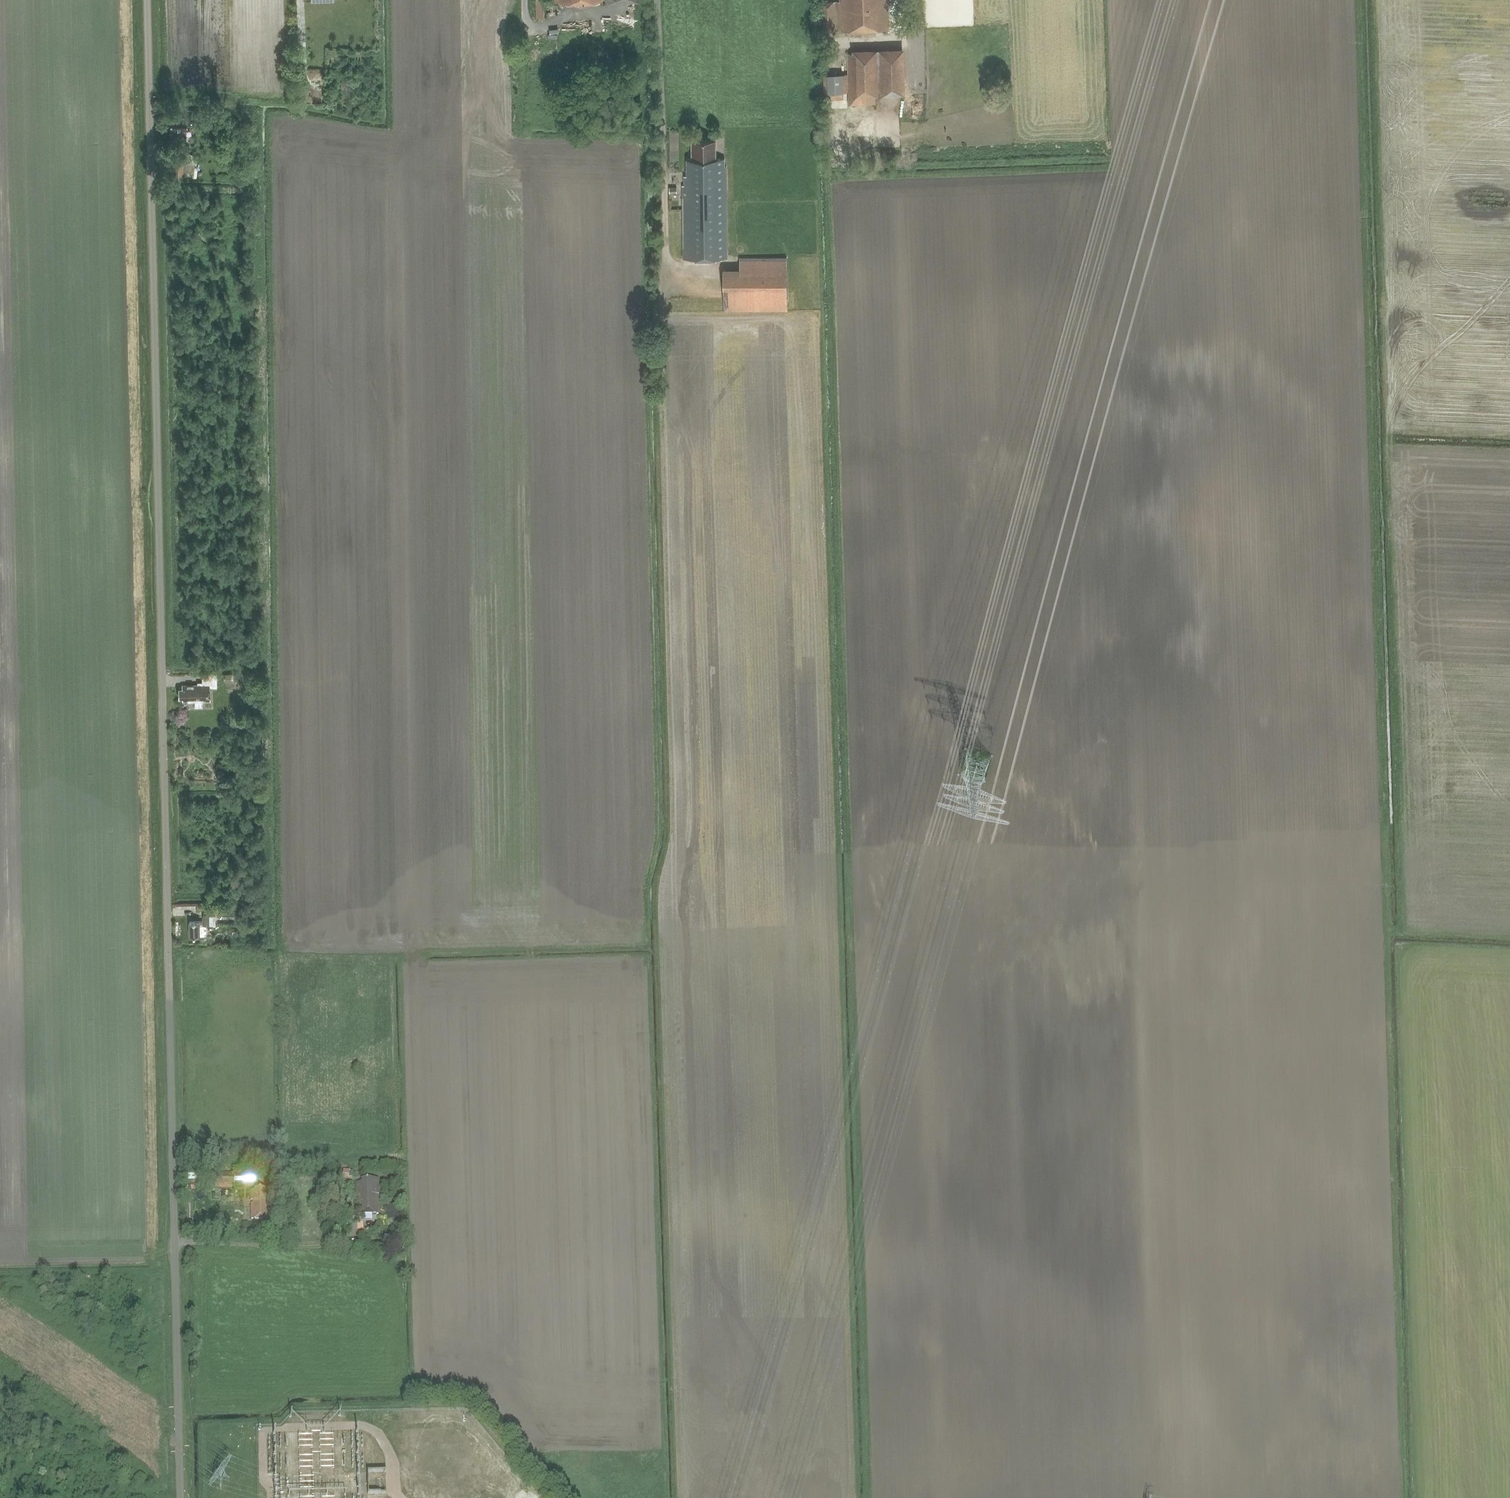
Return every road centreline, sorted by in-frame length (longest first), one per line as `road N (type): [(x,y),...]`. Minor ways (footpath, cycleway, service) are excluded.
road 1 (unclassified): [(172,1165),(147,0)]
road 2 (unclassified): [(180,1497),(172,1165)]
road 3 (unclassified): [(401,1168),(172,1165)]

